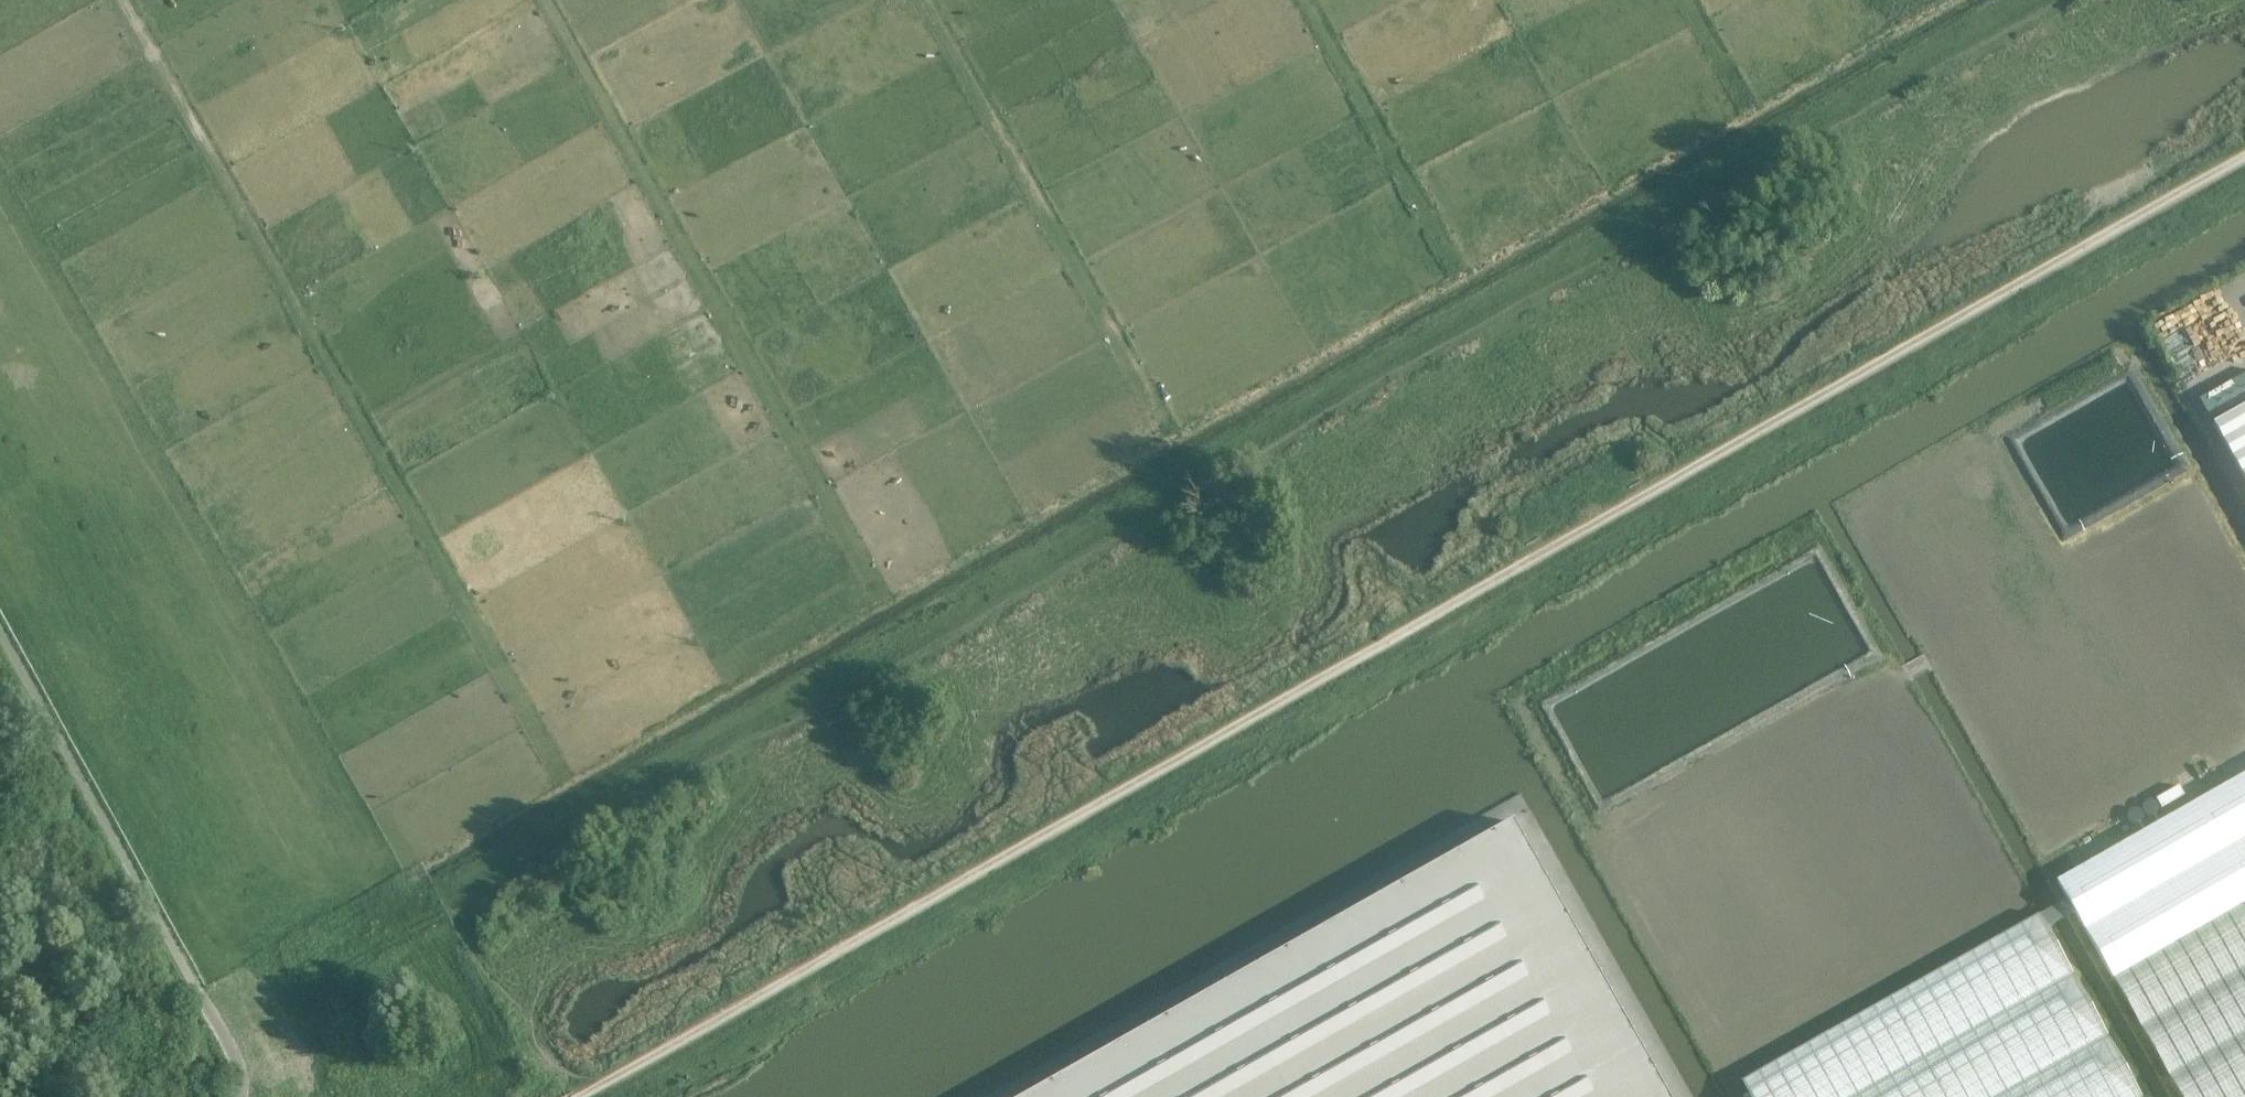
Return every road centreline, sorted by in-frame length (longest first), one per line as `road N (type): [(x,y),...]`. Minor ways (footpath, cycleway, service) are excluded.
road 1 (track): [(525,709),(125,0)]
road 2 (track): [(878,583),(542,0)]
road 3 (track): [(1119,344),(925,0)]
road 4 (track): [(1425,210),(1306,0)]

